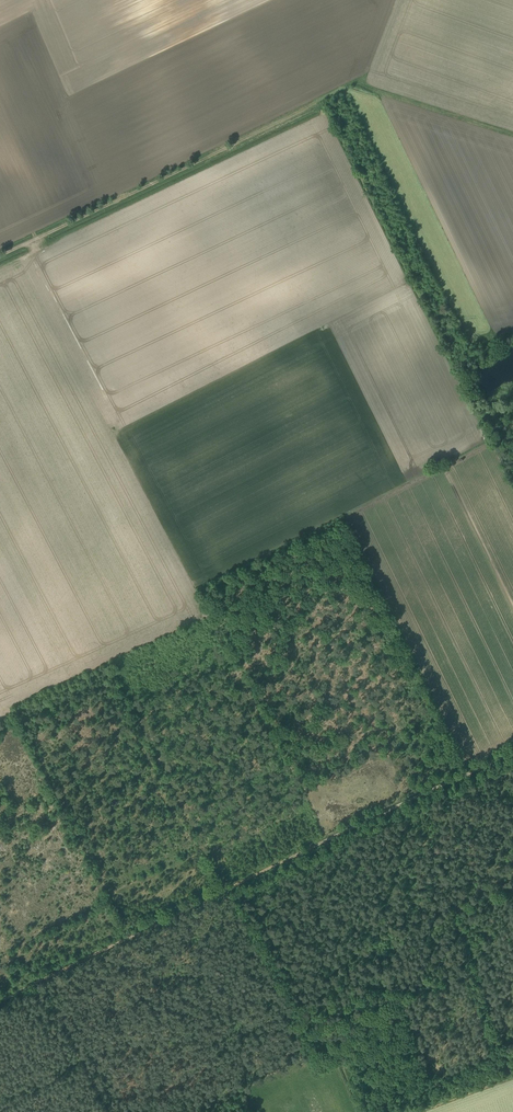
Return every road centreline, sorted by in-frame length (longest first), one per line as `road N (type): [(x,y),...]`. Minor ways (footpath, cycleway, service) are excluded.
road 1 (track): [(512,750),(0,1001)]
road 2 (track): [(314,106),(0,256)]

